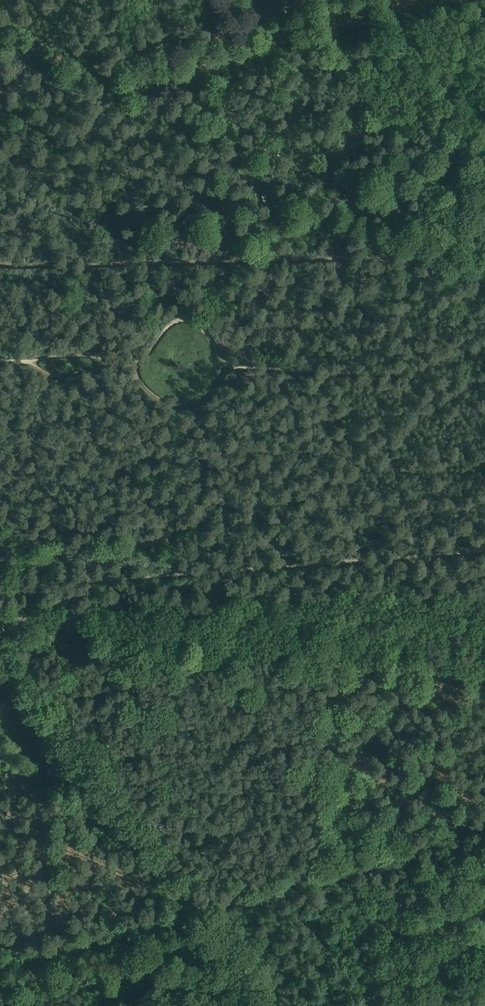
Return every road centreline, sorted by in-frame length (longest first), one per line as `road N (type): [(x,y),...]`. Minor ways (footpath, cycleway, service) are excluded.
road 1 (unclassified): [(484,682),(0,617)]
road 2 (track): [(484,254),(125,91)]
road 3 (track): [(125,91),(0,36)]

